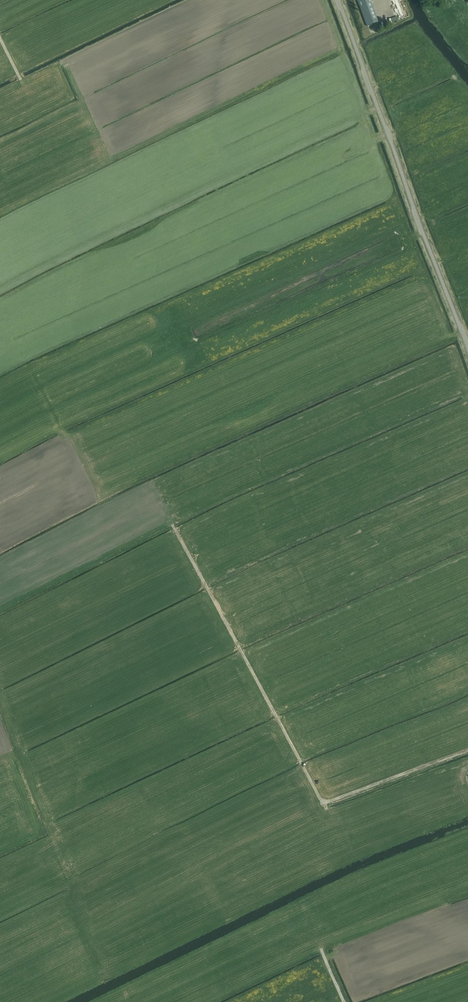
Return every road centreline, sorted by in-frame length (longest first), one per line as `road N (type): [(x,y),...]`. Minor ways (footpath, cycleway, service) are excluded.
road 1 (unclassified): [(467,353),(338,0)]

